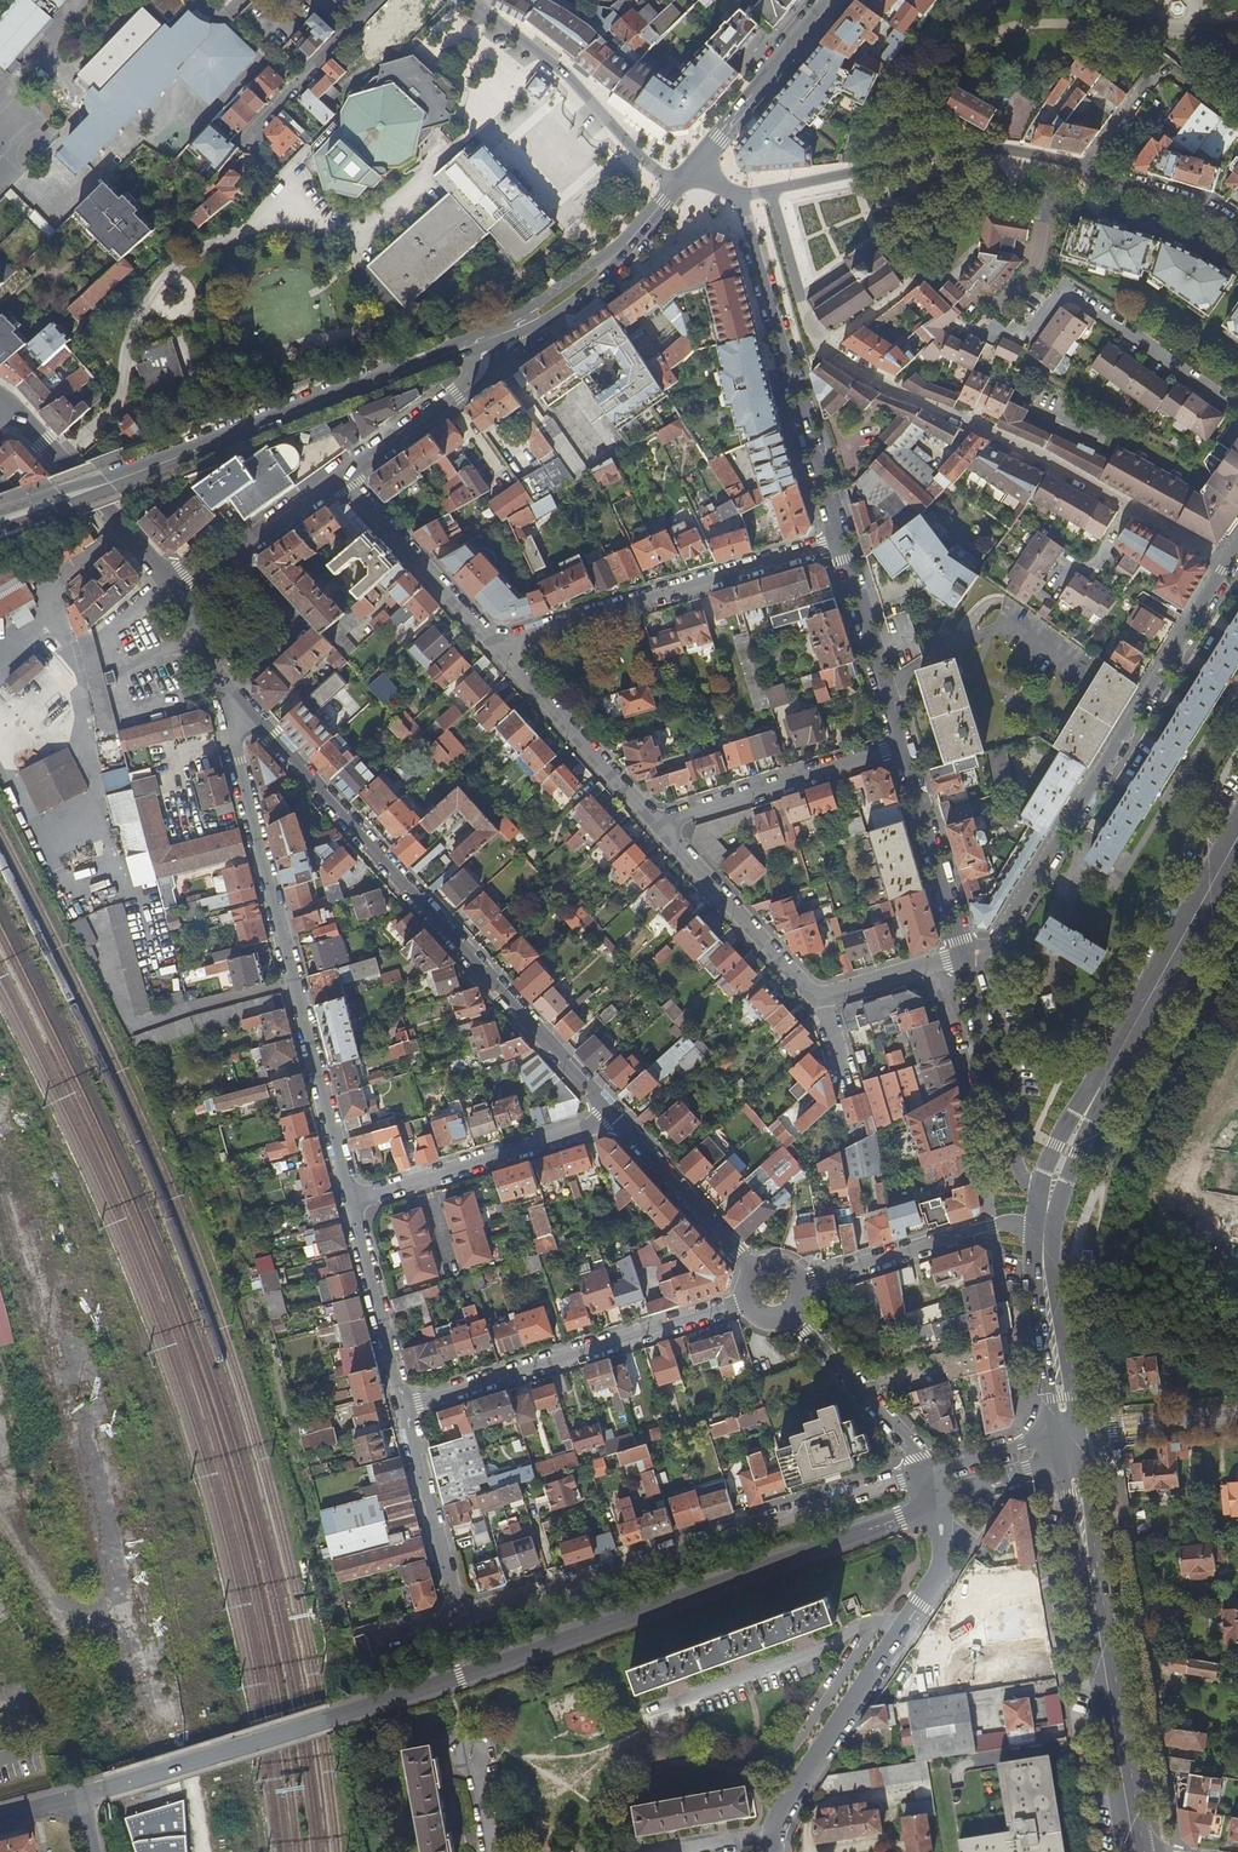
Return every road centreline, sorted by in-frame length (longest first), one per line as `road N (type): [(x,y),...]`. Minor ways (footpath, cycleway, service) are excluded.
road 1 (tertiary): [(68,1799),(462,1677),(941,1500)]
road 2 (residential): [(1229,563),(1039,457),(841,361),(808,327),(771,190)]
road 3 (residential): [(613,1117),(231,694)]
road 4 (residential): [(219,681),(350,1201)]
road 5 (residential): [(933,1472),(458,1613)]
road 6 (residential): [(970,983),(1229,563)]
road 7 (track): [(201,1851),(192,1785),(158,1695),(131,1665),(69,1382)]
road 8 (primary): [(1237,833),(1102,1077),(1046,1209)]
road 9 (primary): [(1067,1438),(1136,1851)]
road 10 (residential): [(771,1840),(777,1813),(943,1567),(941,1500)]
road 11 (residential): [(402,1406),(753,1302)]
road 12 (residential): [(734,194),(841,543)]
road 13 (residential): [(490,641),(841,543)]
road 14 (secondary): [(169,456),(503,329)]
road 15 (tertiary): [(771,190),(976,148),(1082,168)]
road 16 (tertiary): [(468,0),(574,83),(651,167),(687,176)]
road 17 (residential): [(350,1201),(613,1117)]
road 18 (residential): [(802,1285),(982,1229),(1014,1229),(1043,1244)]
road 19 (residential): [(902,747),(662,823)]
road 20 (residential): [(490,641),(662,823)]
road 21 (residential): [(14,406),(174,593)]
road 22 (secondary): [(503,329),(554,307),(596,275),(687,176)]
road 23 (residential): [(970,983),(1022,1183),(1046,1209)]
road 24 (residential): [(662,823),(823,996)]
road 25 (residential): [(341,479),(479,374),(509,342),(503,329)]
road 26 (secondary): [(687,176),(831,0)]
road 27 (residential): [(1237,119),(1162,63),(1082,168)]
road 28 (residential): [(341,479),(490,641)]
road 29 (residential): [(902,747),(963,957)]
road 30 (residential): [(760,1276),(613,1117)]
road 31 (residential): [(458,1613),(402,1406)]
road 32 (residential): [(841,543),(902,747)]
road 33 (residential): [(350,1201),(402,1406)]
road 34 (residential): [(933,1472),(793,1315)]
road 35 (residential): [(231,694),(303,628),(235,551)]
road 36 (primary): [(1043,1244),(1044,1301),(1067,1438)]
road 37 (residential): [(250,133),(379,0)]
road 38 (secondary): [(0,529),(116,489),(169,456)]
road 39 (secondary): [(169,456),(0,510)]
road 40 (residential): [(1237,1416),(1067,1438)]
road 41 (tertiary): [(1082,168),(1189,206),(1237,233)]
road 42 (residential): [(823,996),(963,957)]
road 43 (tertiary): [(941,1500),(1027,1470),(1067,1438)]
road 44 (tertiary): [(1067,1438),(933,1472)]
road 45 (residential): [(235,551),(341,479)]

